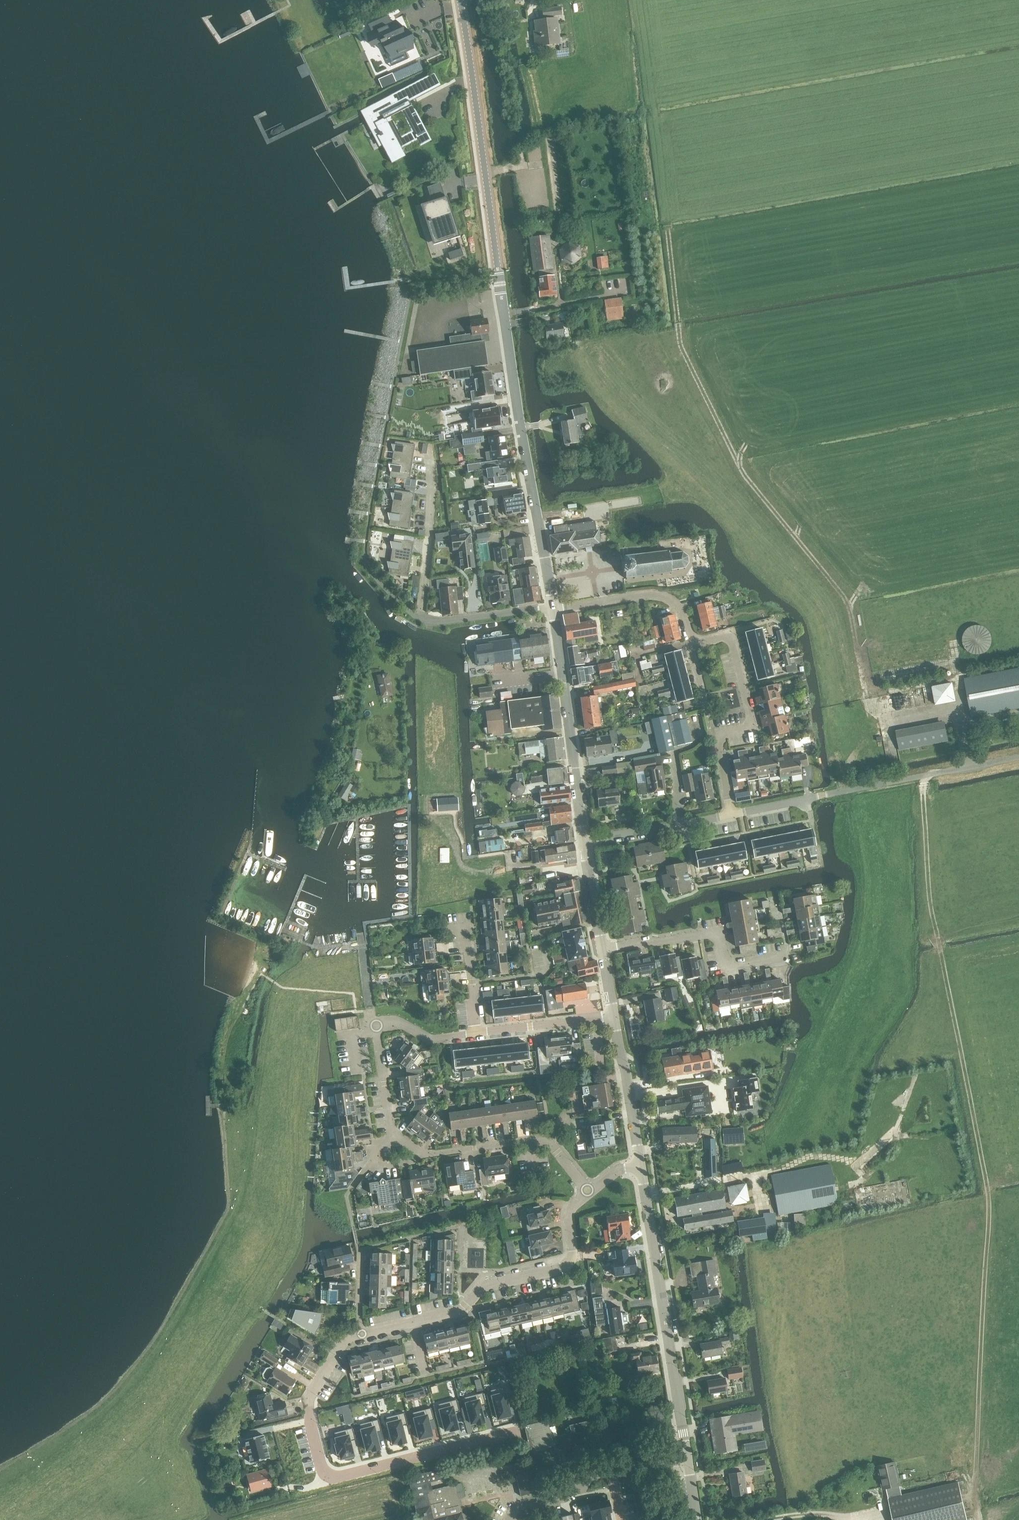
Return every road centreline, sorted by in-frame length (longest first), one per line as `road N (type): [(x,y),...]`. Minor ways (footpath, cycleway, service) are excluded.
road 1 (track): [(982,1519),(990,1201),(930,909),(923,775)]
road 2 (tertiary): [(549,606),(460,0)]
road 3 (track): [(857,645),(848,604),(738,464),(680,343),(656,111)]
road 4 (residential): [(519,1434),(337,1476),(324,1471),(308,1399),(344,1337),(359,1333)]
road 5 (residential): [(359,1333),(458,1313),(482,1285),(564,1267),(574,1255),(569,1211),(590,1193)]
road 6 (tertiary): [(681,1456),(639,1163)]
road 7 (residential): [(549,606),(422,617),(428,455)]
road 8 (residential): [(775,897),(785,956),(723,967),(717,932),(601,949)]
road 9 (residential): [(692,644),(731,635),(753,726),(718,734),(732,814)]
road 10 (residential): [(393,1142),(374,1026),(401,1022),(431,1039),(475,1033)]
road 11 (unclassified): [(814,797),(1018,756)]
road 12 (residential): [(590,1193),(552,1141),(418,1158)]
road 13 (residential): [(549,606),(663,595),(679,606),(692,644)]
road 14 (tertiary): [(585,840),(559,670)]
road 15 (tertiary): [(639,1163),(613,1015)]
road 16 (tertiary): [(585,840),(732,814)]
road 17 (residential): [(475,1033),(613,1015)]

